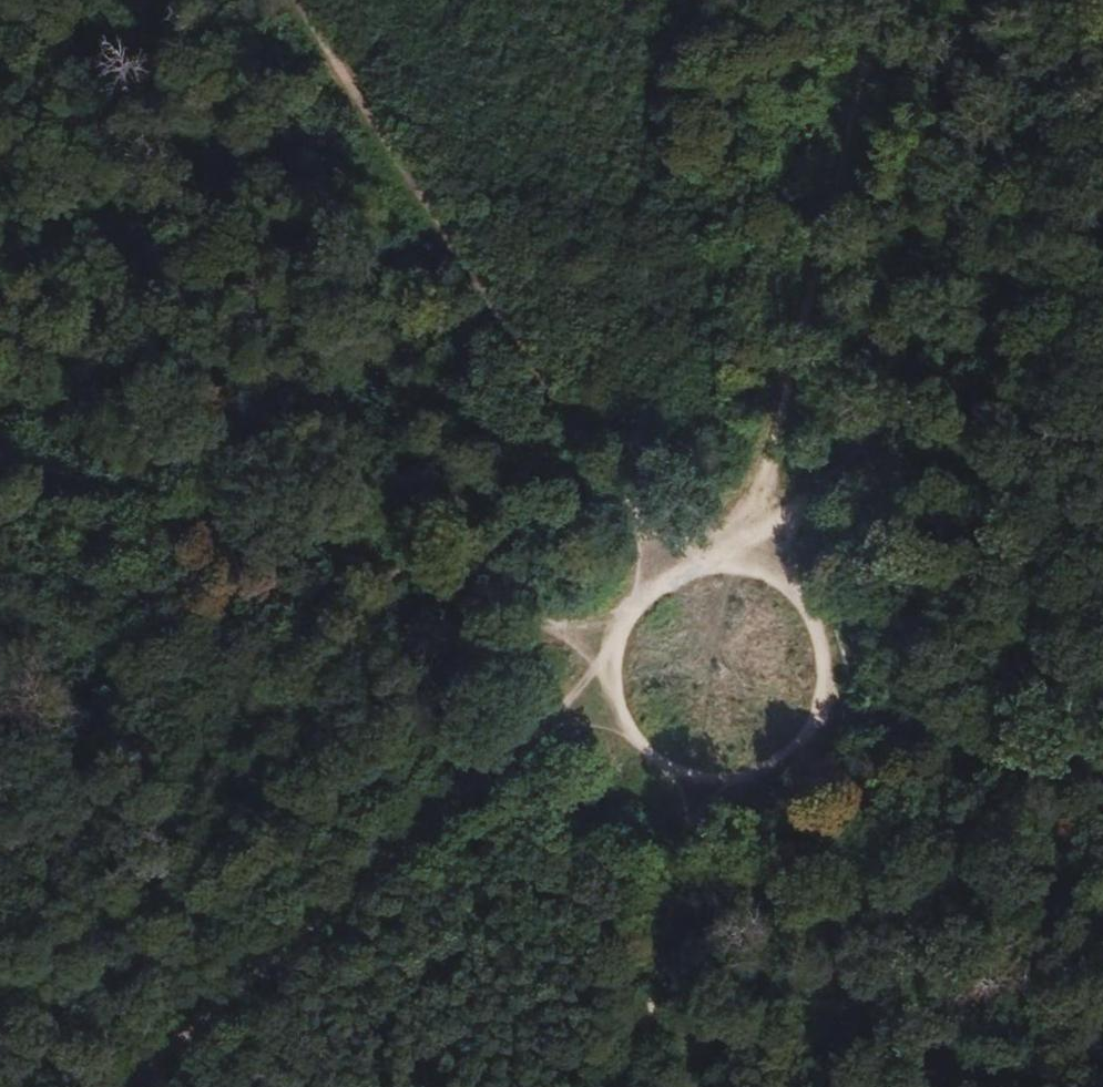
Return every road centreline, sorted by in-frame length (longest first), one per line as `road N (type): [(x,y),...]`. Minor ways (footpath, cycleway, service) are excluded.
road 1 (track): [(308,0),(629,496),(660,580)]
road 2 (track): [(816,639),(801,611),(760,576),(721,566),(680,571),(645,590),(618,623),(606,688),(614,716),(646,757),(691,779),(727,780),(768,766),(791,748),(809,723),(821,676)]
road 3 (track): [(129,1086),(583,698),(606,688)]
road 4 (track): [(760,576),(793,514),(828,472),(1102,238)]
road 5 (track): [(768,766),(982,1086)]
road 6 (track): [(632,1086),(691,779)]

